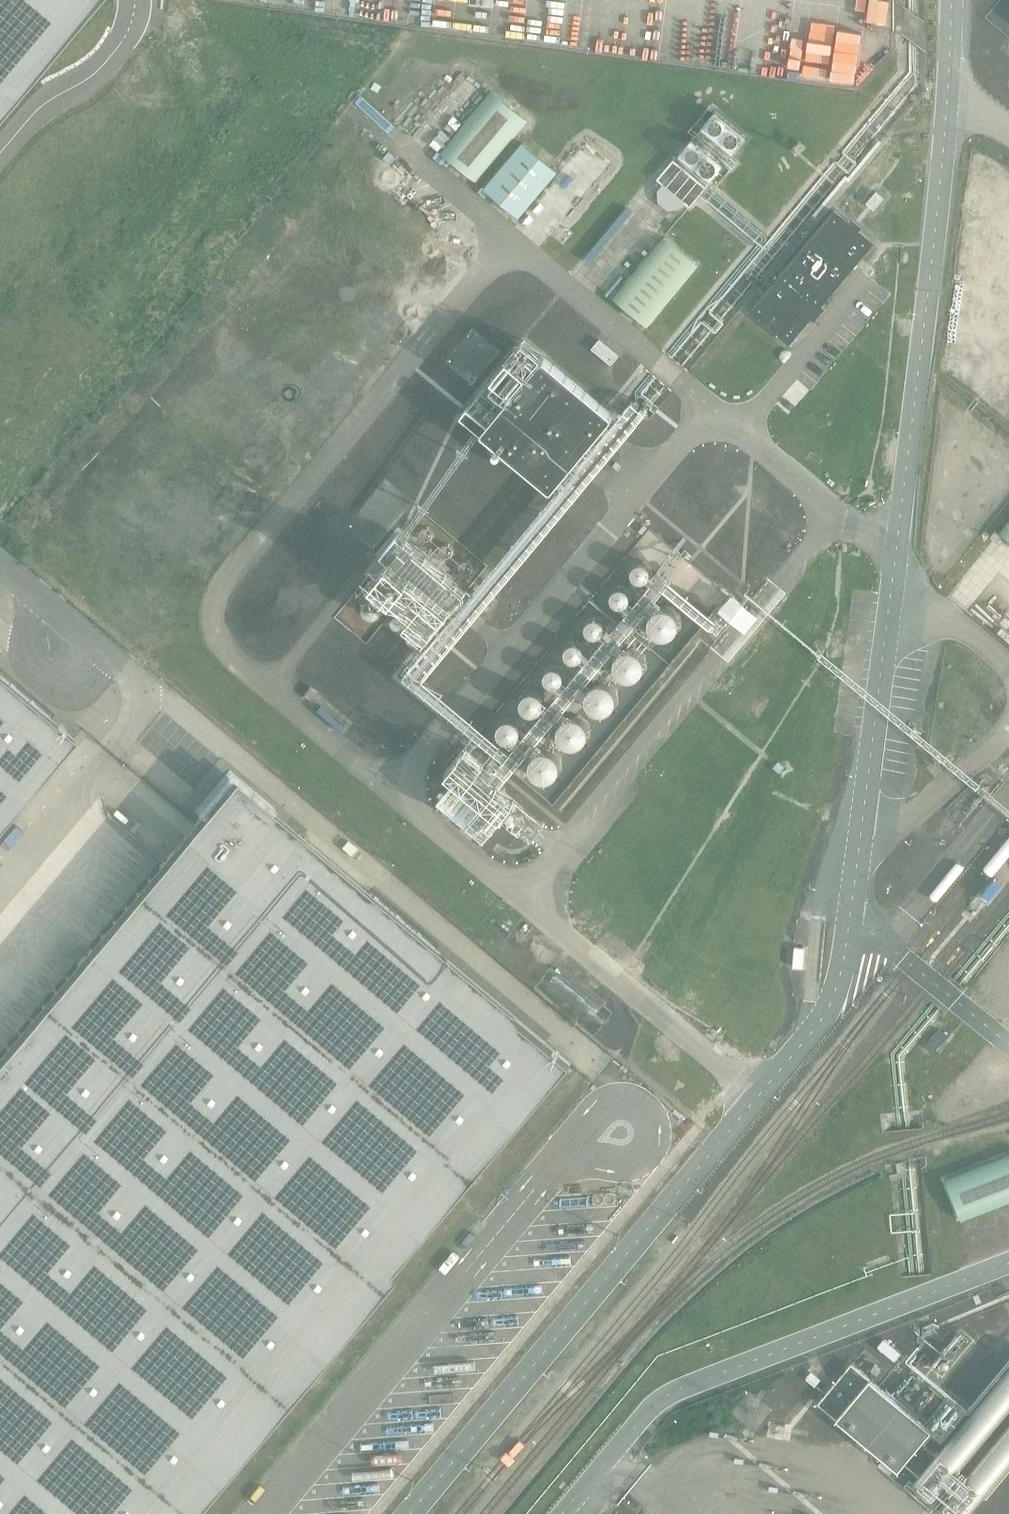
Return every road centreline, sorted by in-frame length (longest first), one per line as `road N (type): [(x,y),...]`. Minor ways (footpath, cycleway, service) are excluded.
road 1 (unclassified): [(577,1057),(0,569)]
road 2 (unclassified): [(0,155),(35,113),(94,74),(125,38),(135,0)]

